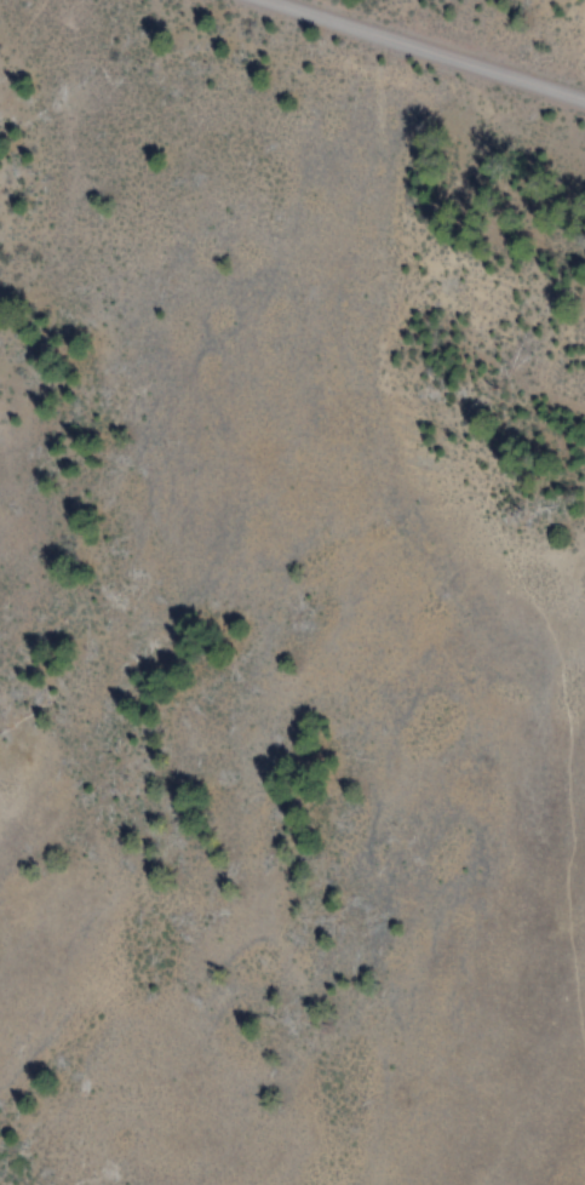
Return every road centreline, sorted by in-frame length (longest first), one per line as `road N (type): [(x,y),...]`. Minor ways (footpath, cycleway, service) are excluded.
road 1 (residential): [(584,98),(270,0)]

